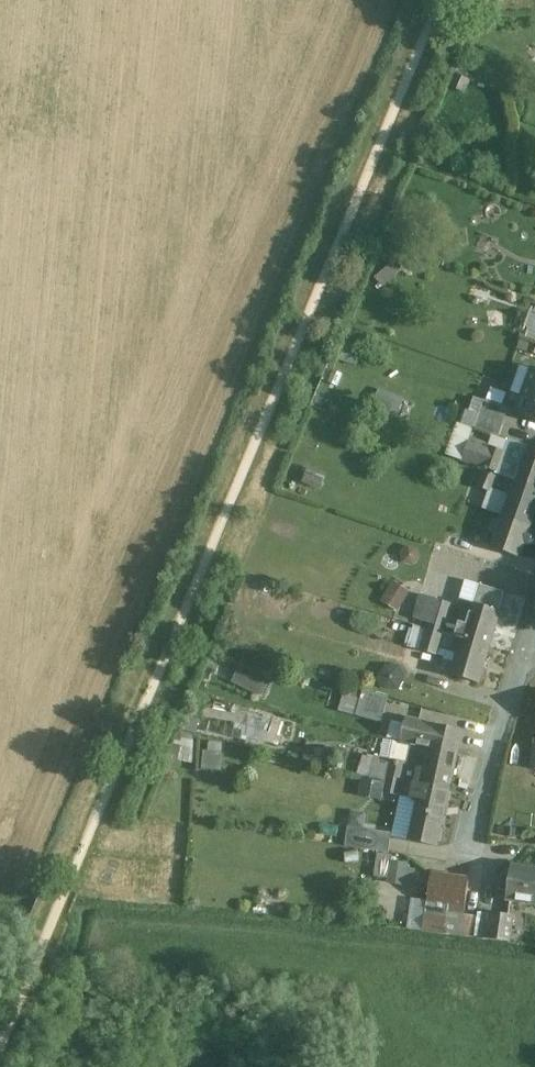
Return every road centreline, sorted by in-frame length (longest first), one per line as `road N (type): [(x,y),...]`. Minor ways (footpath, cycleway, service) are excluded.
road 1 (residential): [(528,651),(470,858)]

